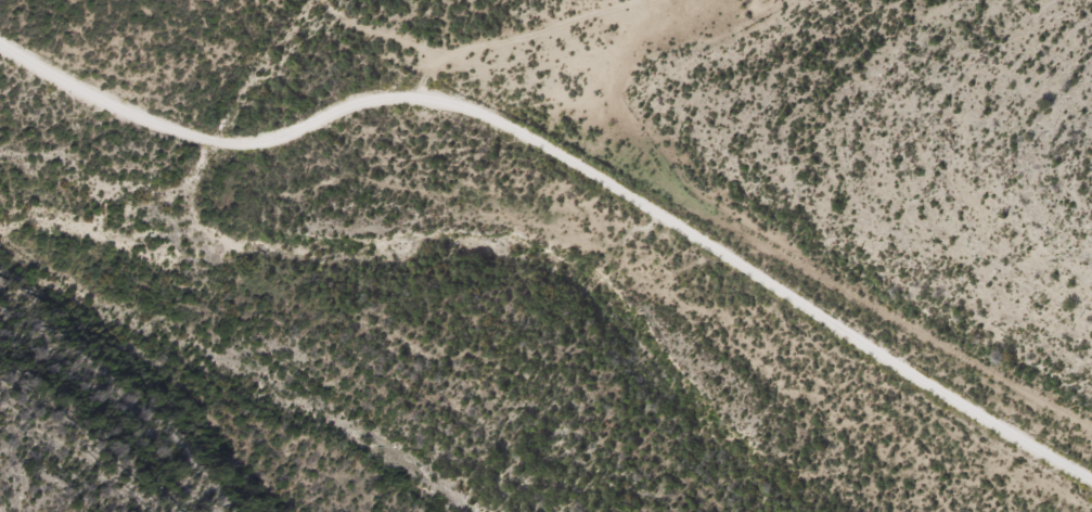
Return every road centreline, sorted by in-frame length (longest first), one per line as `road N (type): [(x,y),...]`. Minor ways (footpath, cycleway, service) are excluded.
road 1 (track): [(1091,473),(968,408),(608,179),(465,105),(359,100),(267,150),(214,140),(108,99),(0,38)]
road 2 (track): [(429,102),(454,54),(479,42),(648,0)]

